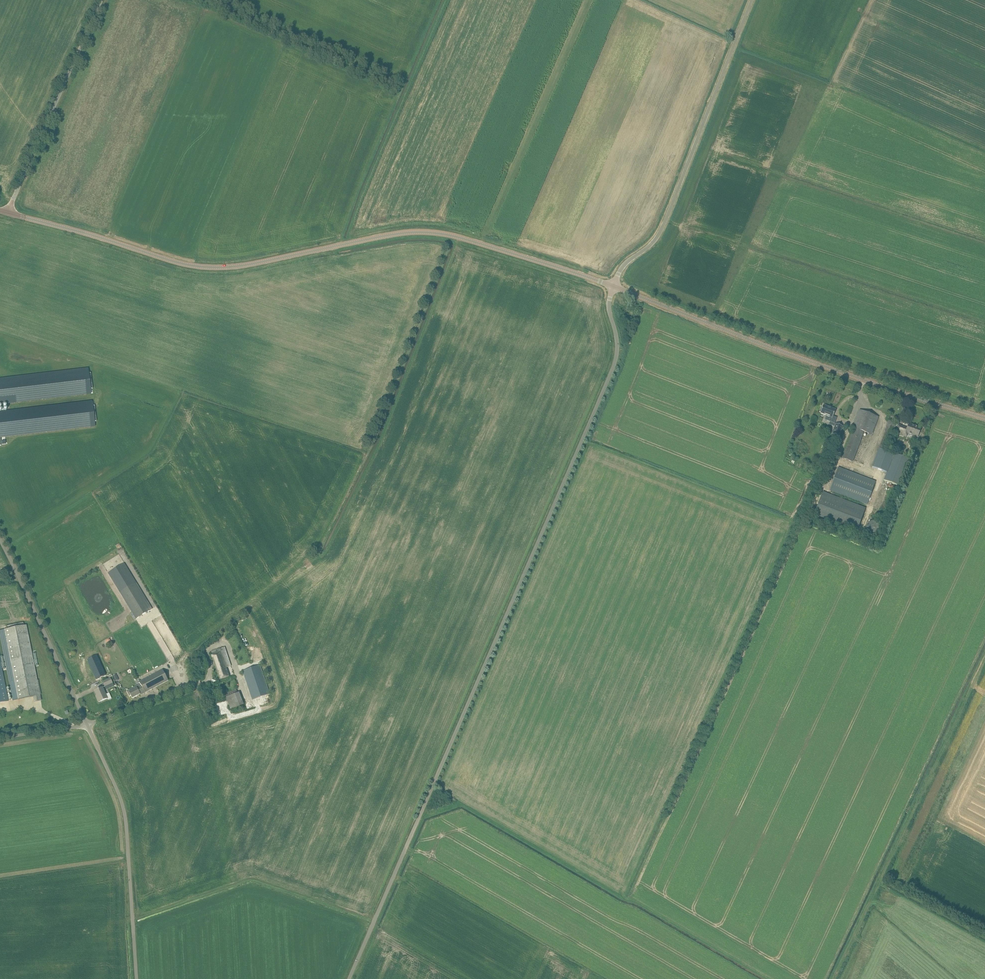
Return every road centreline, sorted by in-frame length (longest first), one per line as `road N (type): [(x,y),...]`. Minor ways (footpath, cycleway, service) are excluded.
road 1 (unclassified): [(348,978),(613,368),(612,287)]
road 2 (tertiary): [(612,287),(431,233),(209,267),(10,213)]
road 3 (tertiary): [(984,418),(612,287)]
road 4 (track): [(834,978),(984,658)]
road 5 (unclassified): [(612,287),(623,264),(664,225),(751,0)]
road 6 (unclassified): [(136,978),(125,818),(87,725)]
road 7 (unclassified): [(10,213),(103,0)]
road 8 (unclassified): [(87,725),(0,540)]

